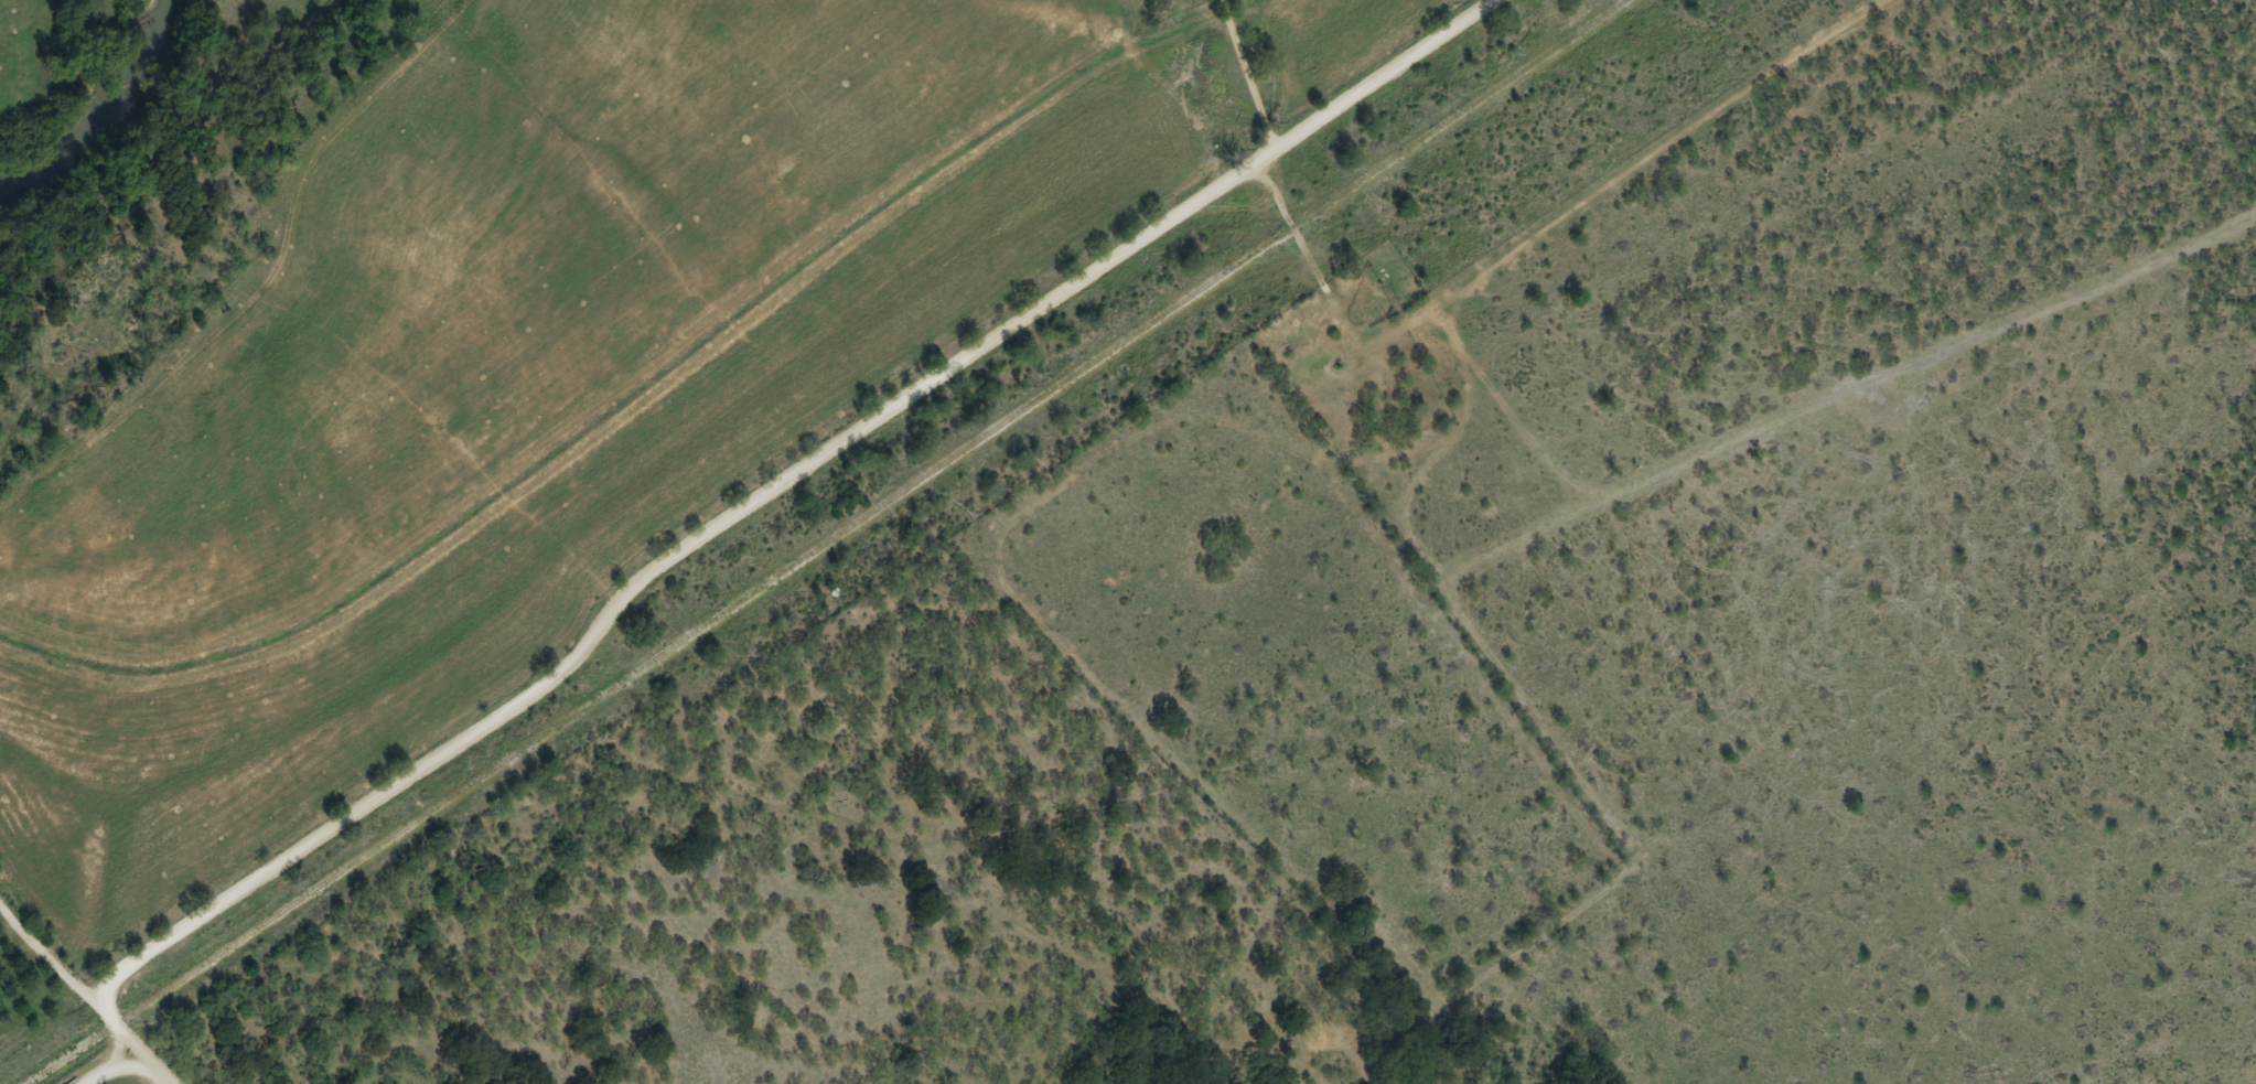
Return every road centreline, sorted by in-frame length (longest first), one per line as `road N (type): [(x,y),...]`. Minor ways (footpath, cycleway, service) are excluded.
road 1 (residential): [(111,1028),(86,999),(546,686),(674,557),(1494,0)]
road 2 (track): [(1240,172),(1268,190),(1335,312)]
road 3 (residential): [(0,907),(86,999)]

